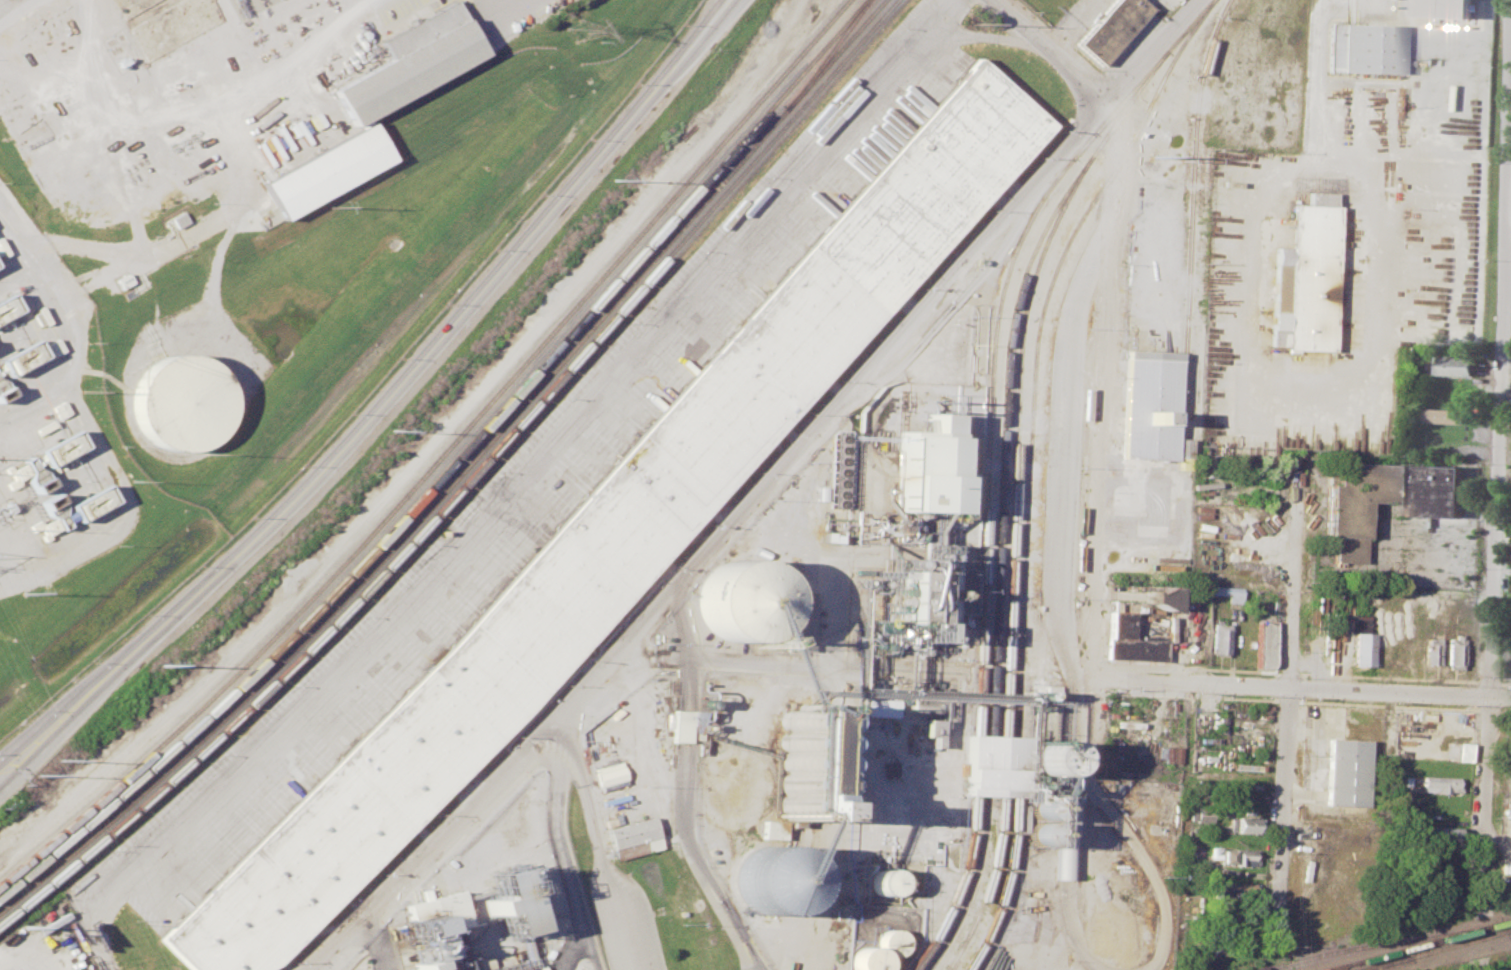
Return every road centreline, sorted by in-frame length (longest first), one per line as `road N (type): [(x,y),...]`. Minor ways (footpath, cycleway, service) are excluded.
road 1 (residential): [(300,969),(399,883),(543,733),(1197,0)]
road 2 (primary): [(0,771),(194,592),(715,0)]
road 3 (residential): [(1486,917),(1510,248)]
road 4 (residential): [(1073,742),(1070,676),(1054,613),(1066,327),(1122,182),(1114,122),(1102,108)]
road 5 (residential): [(1316,0),(1312,172),(1254,170),(1247,387),(1306,388)]
road 6 (residential): [(1296,453),(1275,935)]
road 7 (residential): [(1070,676),(1510,699)]
road 8 (residential): [(754,969),(685,839),(687,660),(669,589)]
road 9 (residential): [(1306,388),(1380,390),(1383,174),(1312,172)]
road 10 (residential): [(687,660),(967,670)]
road 11 (residential): [(543,733),(577,772),(629,969)]
road 12 (residential): [(1110,98),(994,0)]

